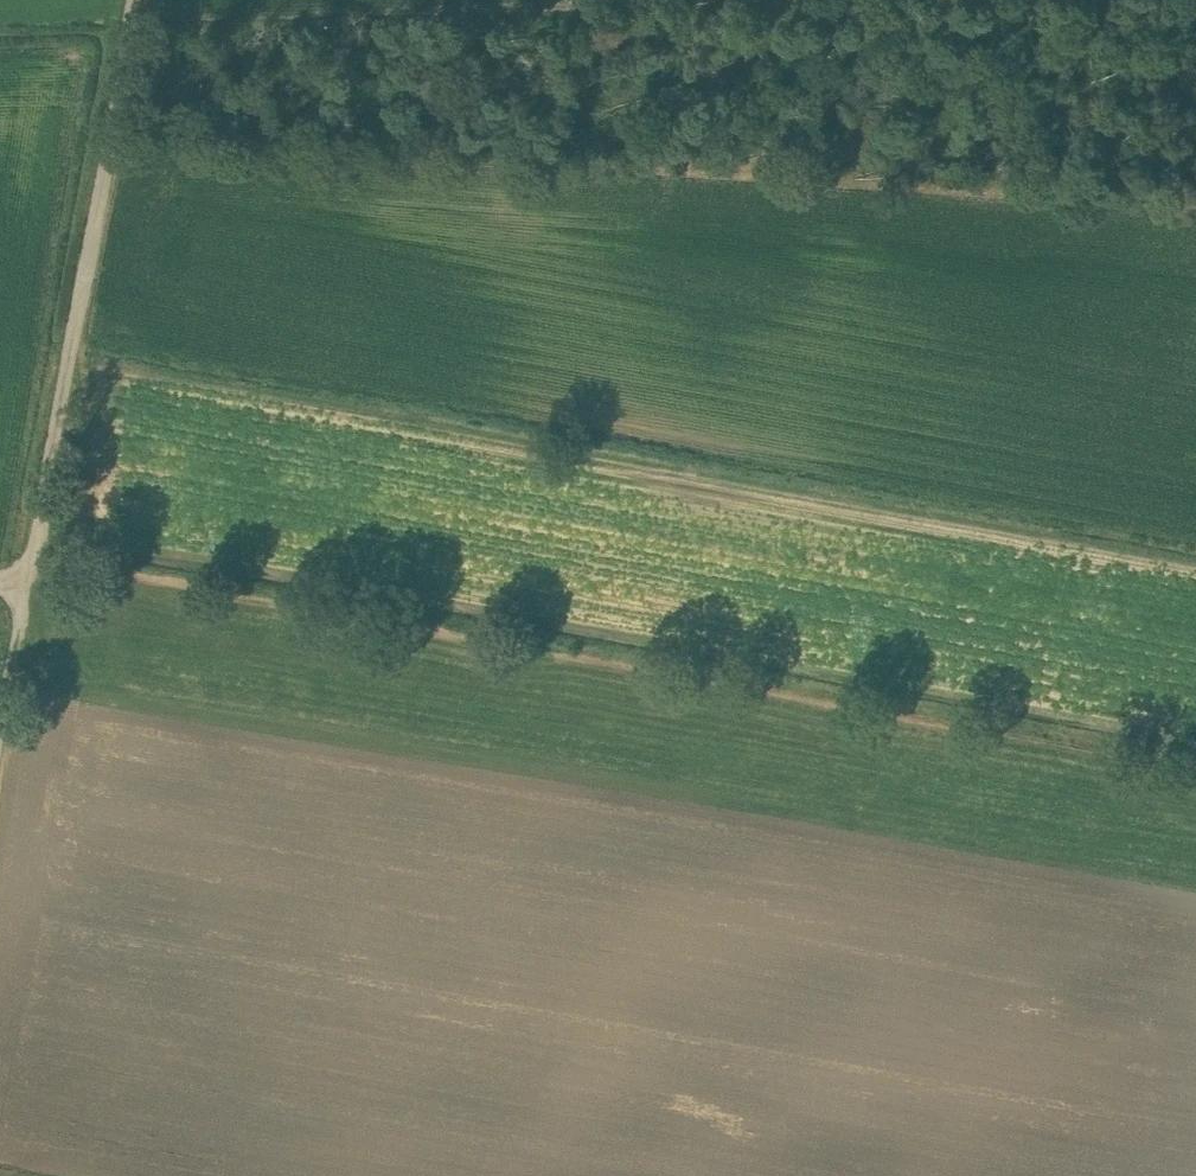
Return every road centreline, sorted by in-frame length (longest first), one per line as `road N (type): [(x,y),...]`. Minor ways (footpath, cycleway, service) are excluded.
road 1 (track): [(128,0),(0,699)]

